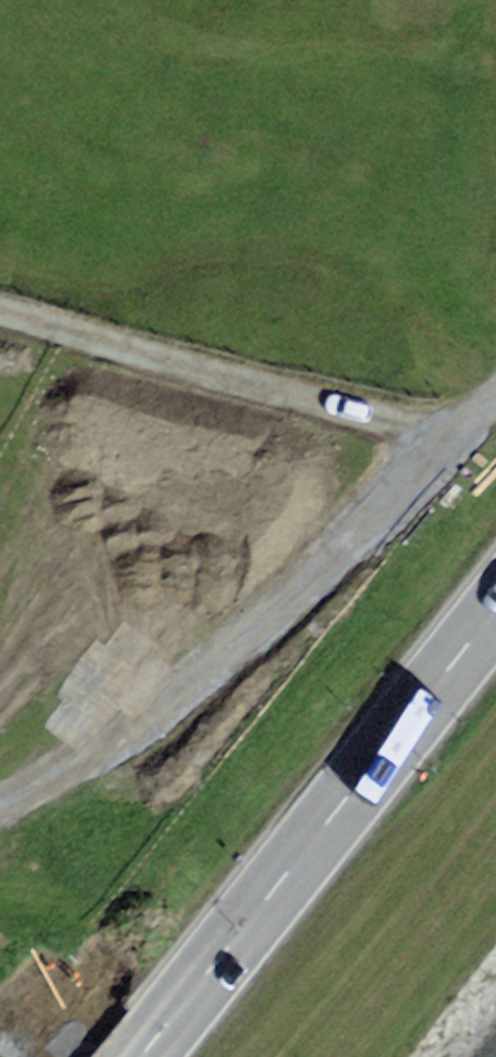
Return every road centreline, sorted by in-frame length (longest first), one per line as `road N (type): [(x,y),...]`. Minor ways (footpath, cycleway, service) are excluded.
road 1 (track): [(495,405),(312,579),(77,760),(0,808)]
road 2 (primary): [(495,610),(143,1056)]
road 3 (track): [(487,410),(435,422),(383,419),(0,312)]

